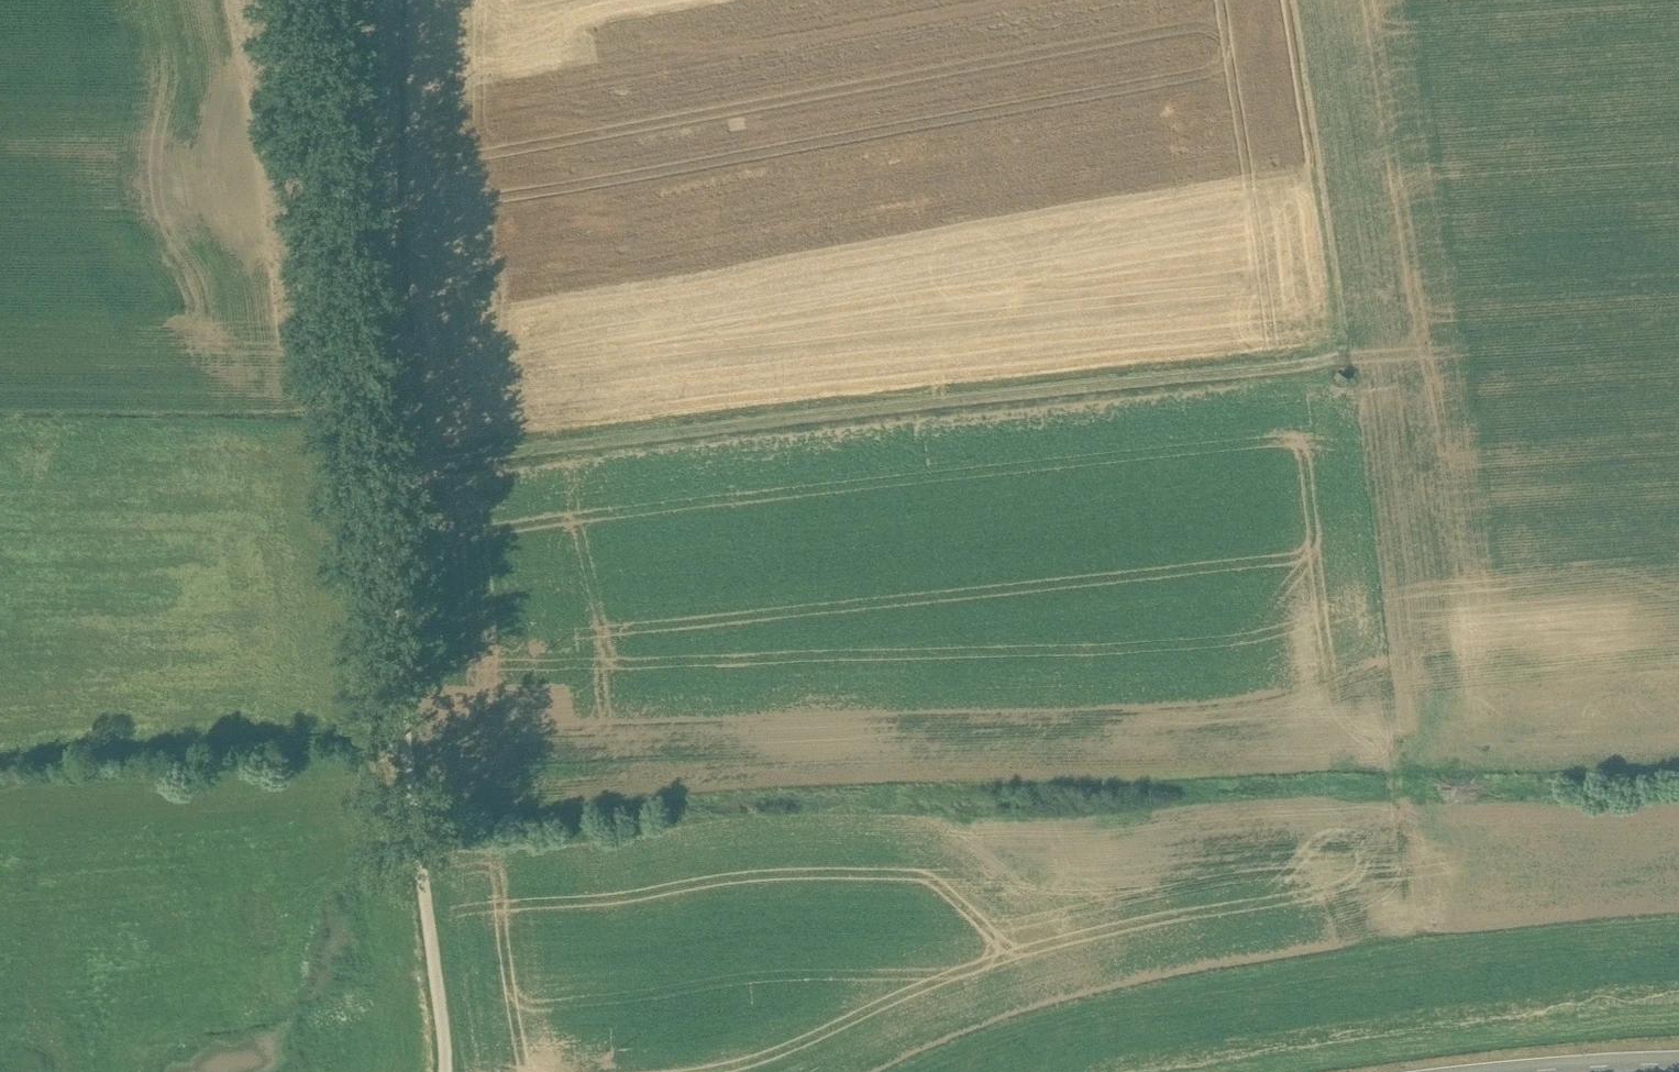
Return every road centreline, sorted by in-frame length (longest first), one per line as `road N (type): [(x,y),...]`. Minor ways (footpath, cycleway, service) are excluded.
road 1 (residential): [(454,1071),(316,0)]
road 2 (tertiary): [(1480,1071),(1678,1059)]

